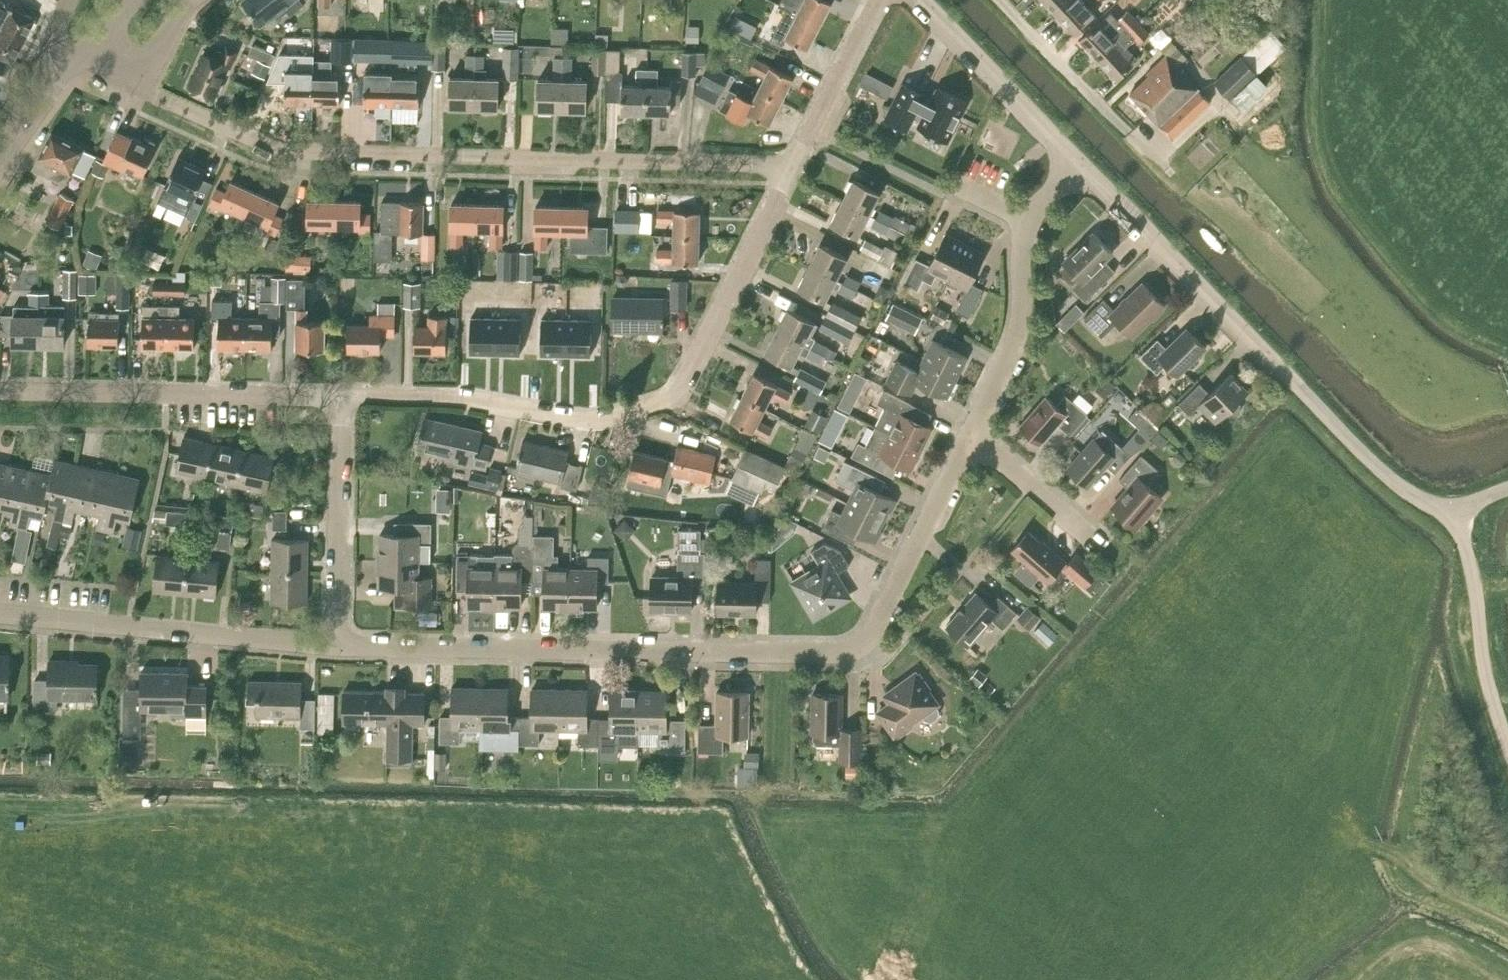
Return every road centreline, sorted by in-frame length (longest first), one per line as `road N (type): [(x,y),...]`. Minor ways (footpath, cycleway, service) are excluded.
road 1 (residential): [(969,440),(880,622),(845,651),(338,646)]
road 2 (residential): [(791,168),(295,150),(133,84)]
road 3 (residential): [(340,397),(473,400),(599,420),(671,397),(791,168)]
road 4 (unclassified): [(1080,159),(1362,451),(1424,500),(1456,506)]
road 5 (residential): [(0,389),(340,397)]
road 6 (residential): [(338,646),(0,613)]
road 7 (residential): [(1080,159),(1031,220),(1019,330),(969,440)]
road 8 (residential): [(338,646),(340,397)]
road 9 (unclassified): [(1507,744),(1487,681),(1456,506)]
road 10 (unclassified): [(922,0),(1080,159)]
road 11 (residential): [(791,168),(877,0)]
road 12 (residential): [(1126,129),(1000,0)]
road 13 (residential): [(1100,545),(969,440)]
road 14 (secondary): [(0,162),(78,58)]

